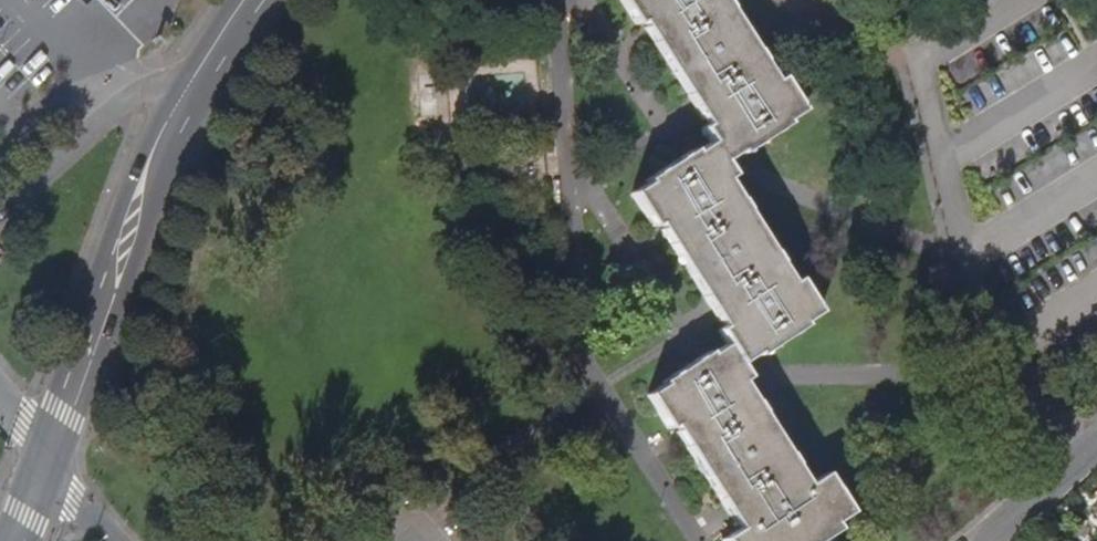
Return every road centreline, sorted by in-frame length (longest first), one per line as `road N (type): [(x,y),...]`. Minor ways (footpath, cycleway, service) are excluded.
road 1 (primary): [(252,0),(162,141),(50,464)]
road 2 (residential): [(982,540),(1096,443)]

